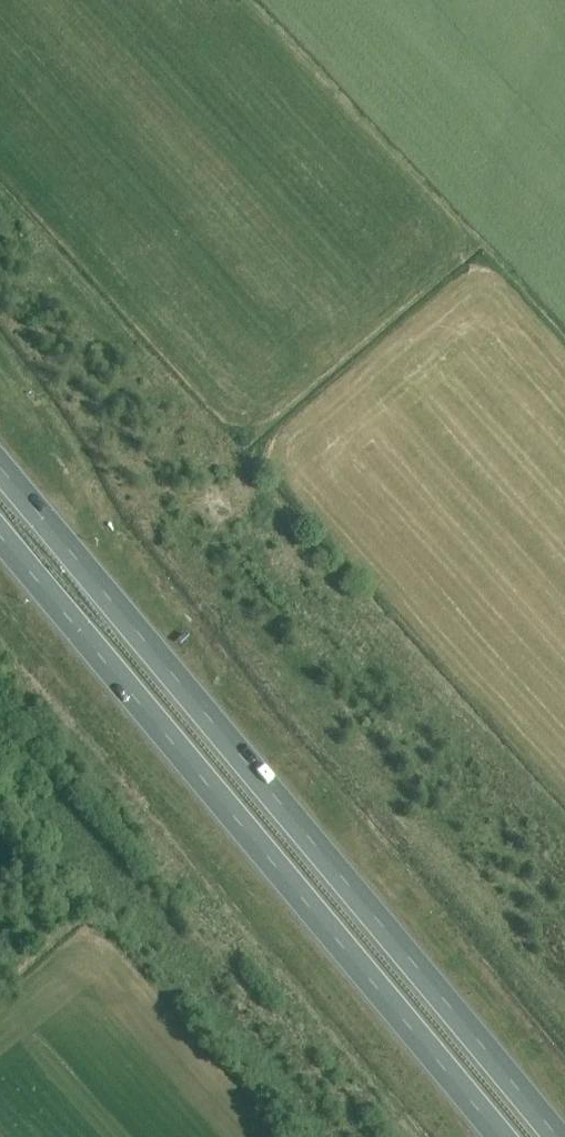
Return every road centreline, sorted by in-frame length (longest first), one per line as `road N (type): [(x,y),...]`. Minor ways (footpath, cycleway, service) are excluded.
road 1 (trunk): [(556,1136),(0,468)]
road 2 (trunk): [(0,537),(498,1136)]

